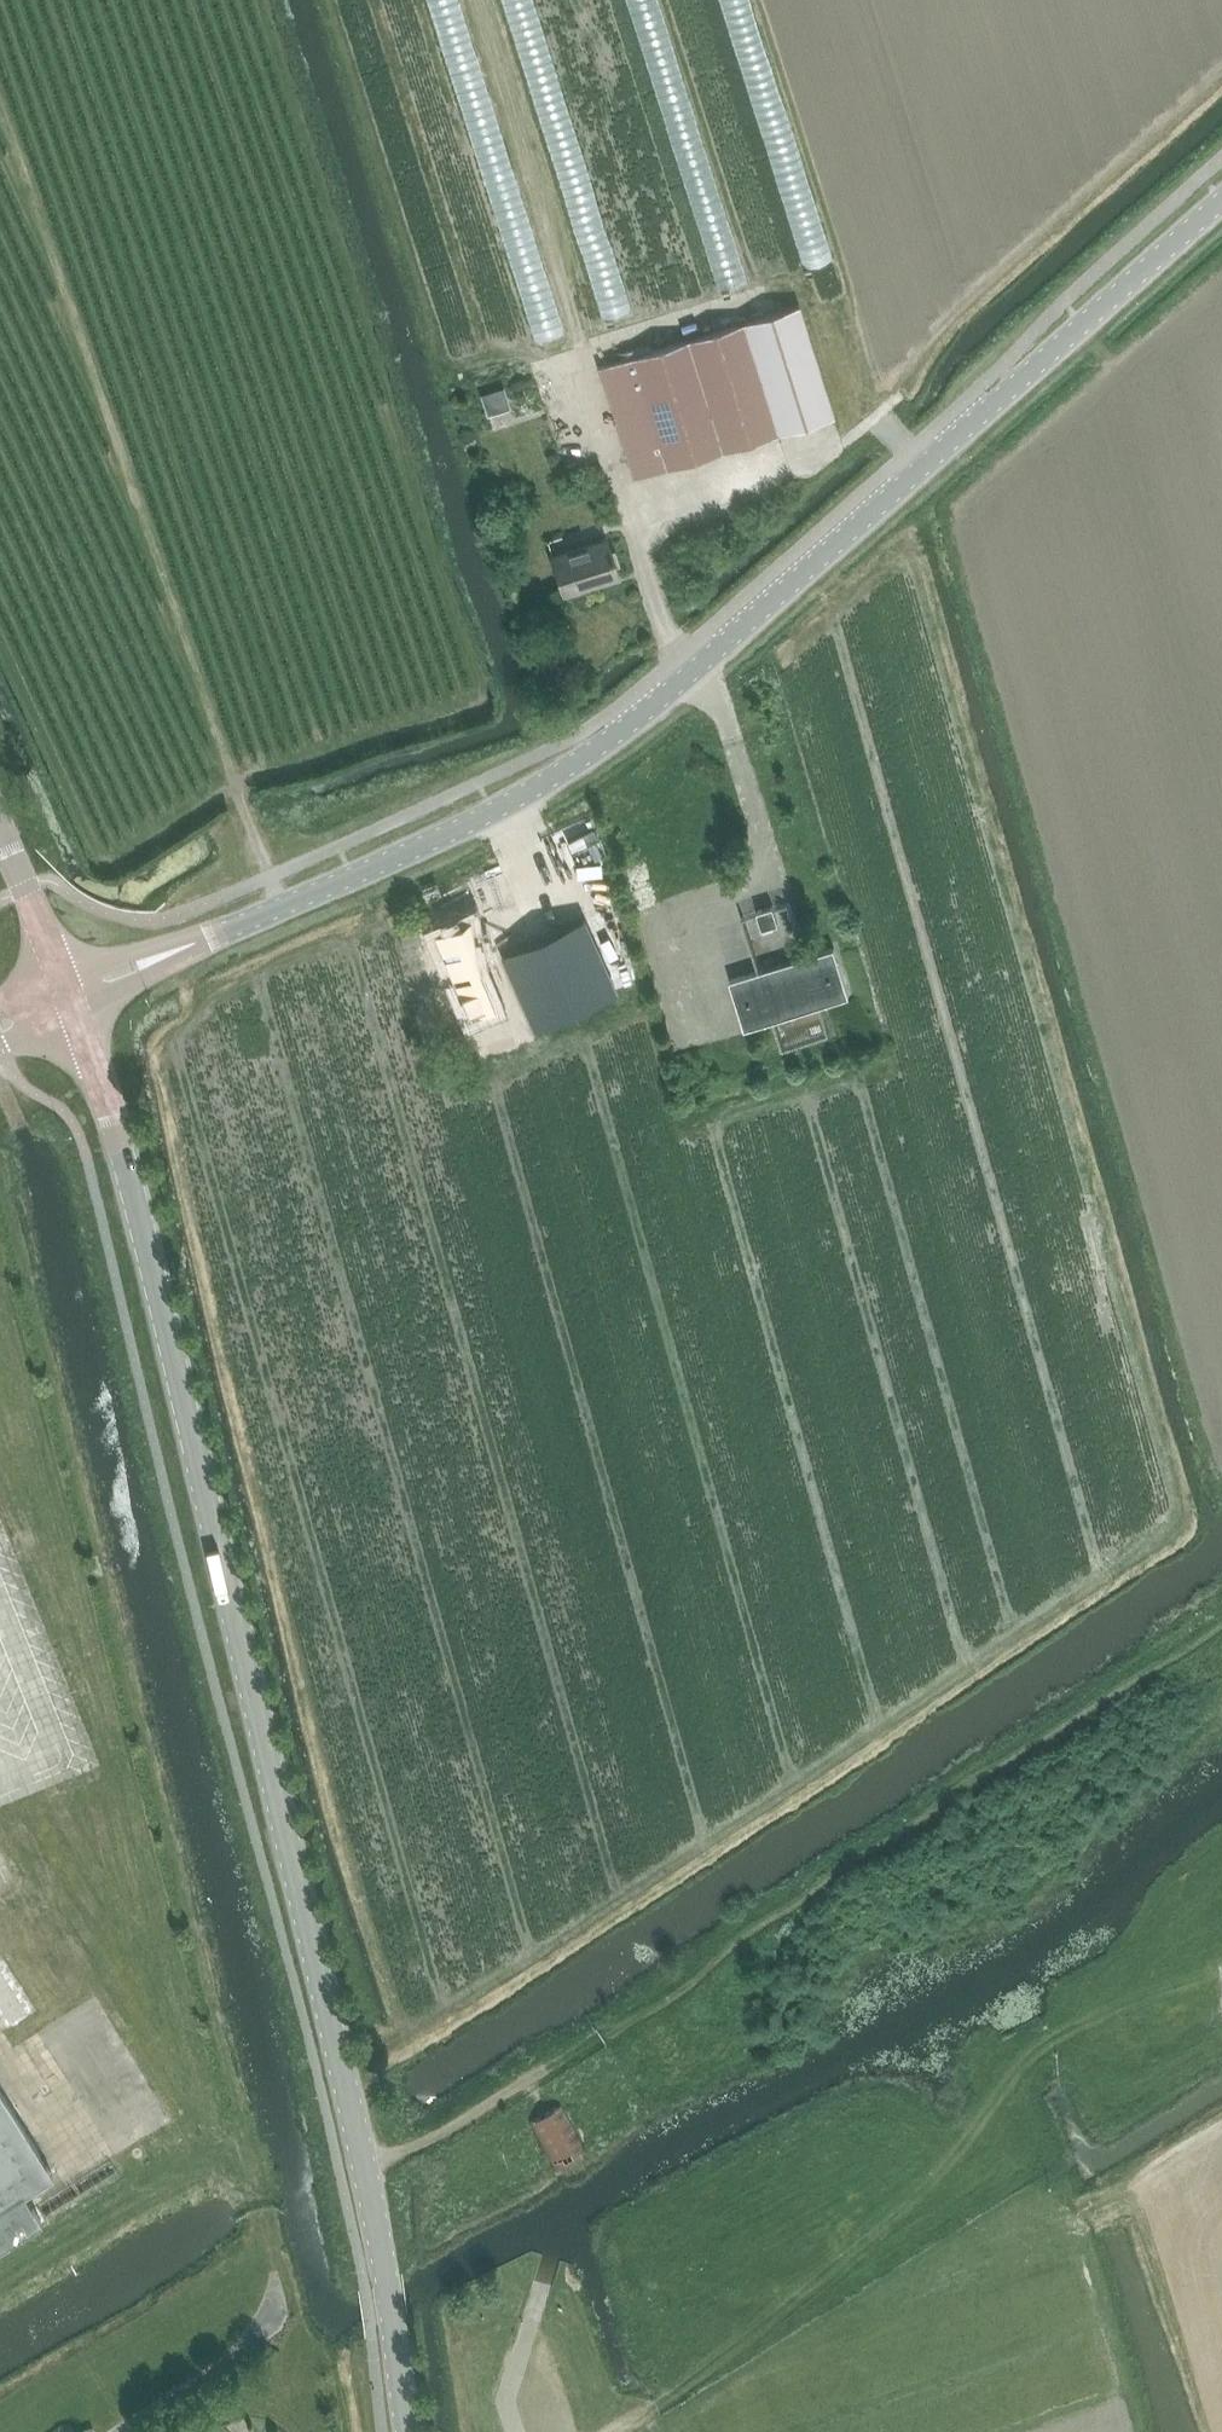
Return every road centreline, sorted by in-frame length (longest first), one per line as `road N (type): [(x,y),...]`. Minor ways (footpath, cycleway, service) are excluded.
road 1 (tertiary): [(409,2431),(356,2127),(123,1174),(72,998)]
road 2 (unclassified): [(72,998),(457,829),(577,762),(1221,201)]
road 3 (track): [(281,907),(0,104)]
road 4 (tertiary): [(72,998),(0,832)]

